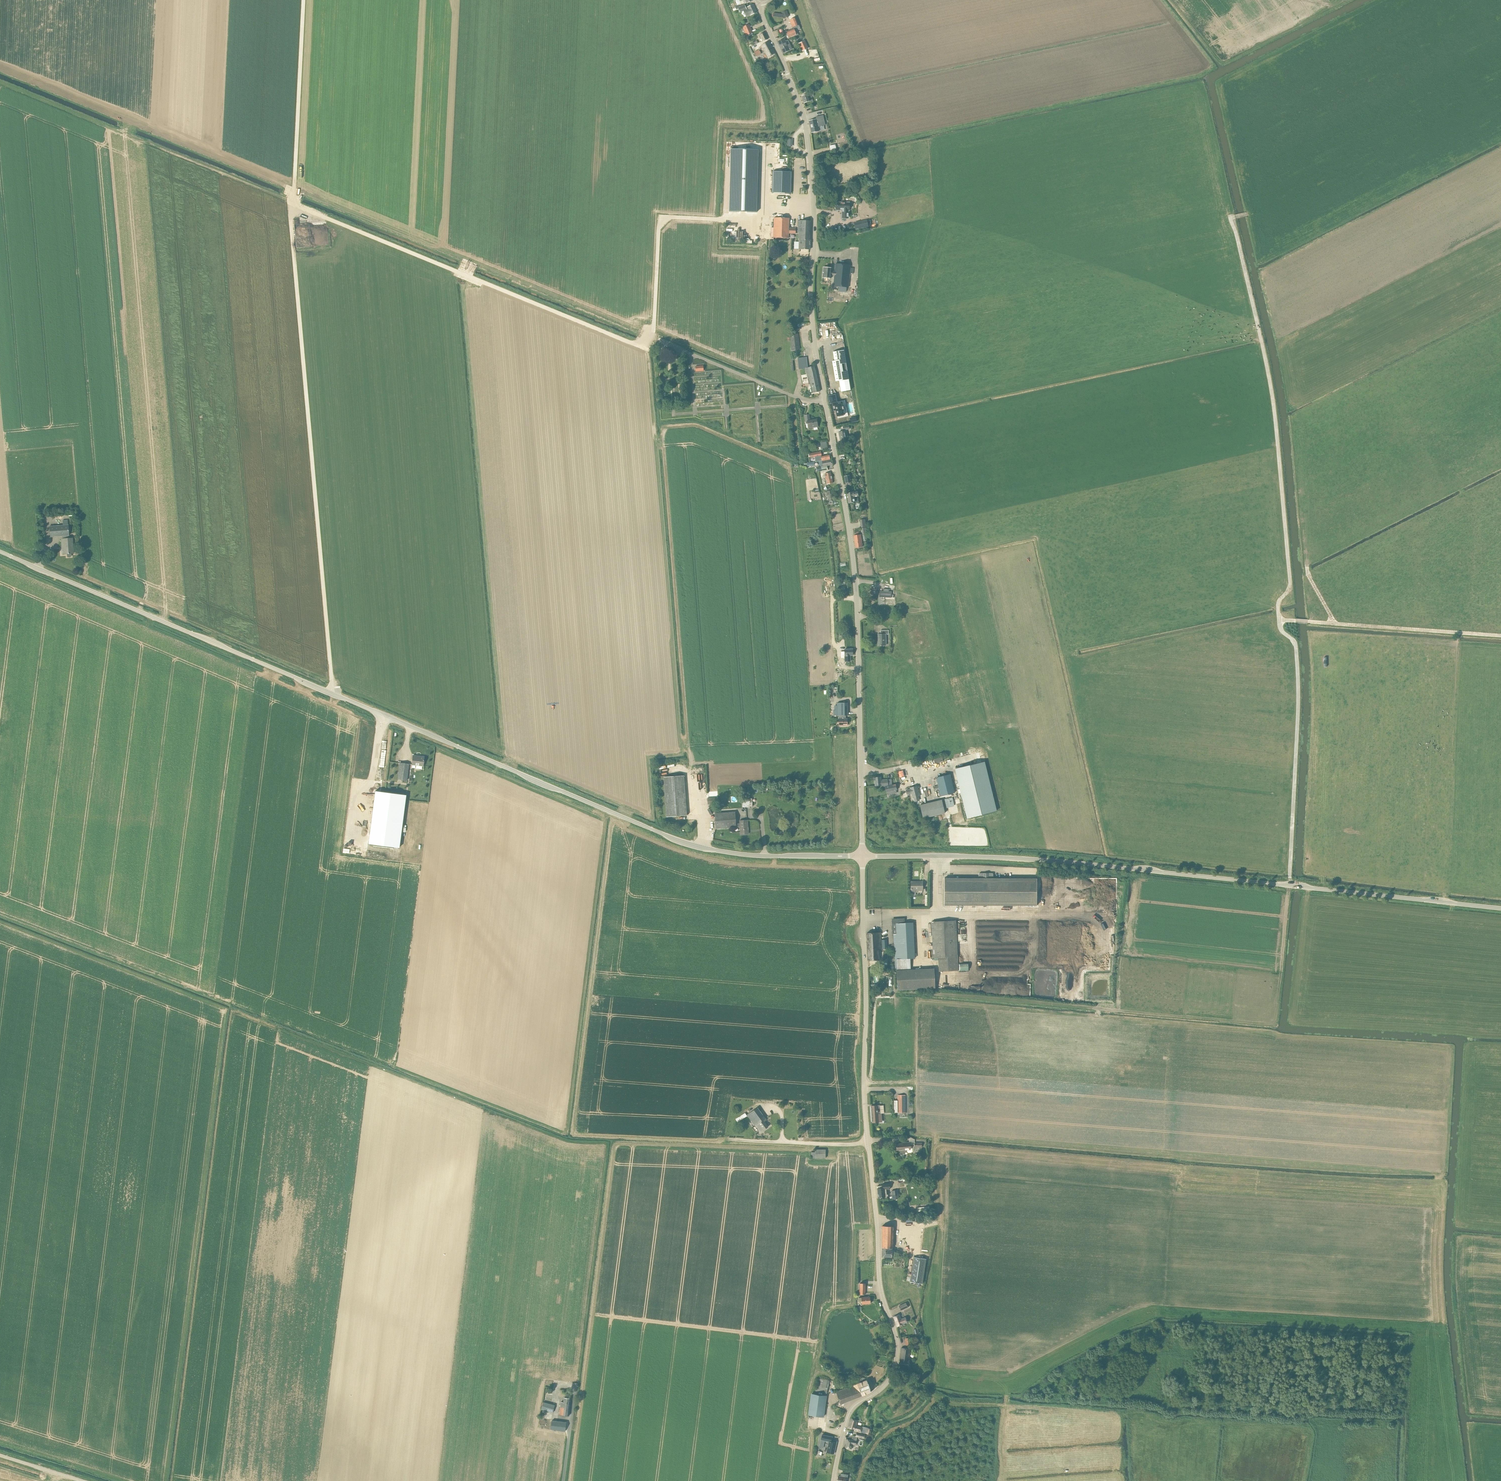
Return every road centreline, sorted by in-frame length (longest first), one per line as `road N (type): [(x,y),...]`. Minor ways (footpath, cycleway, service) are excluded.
road 1 (unclassified): [(862,856),(742,858),(672,838),(0,547)]
road 2 (tertiary): [(862,856),(855,571),(813,325),(808,132),(760,2)]
road 3 (track): [(1232,217),(1271,384),(1290,581),(1279,620),(1296,646),(1289,886)]
road 4 (tertiary): [(834,1480),(851,1408),(884,1386),(896,1355),(878,1281),(863,1081),(862,856)]
road 5 (unclassified): [(1500,908),(1098,864),(862,856)]
road 6 (track): [(1500,635),(1279,620)]

